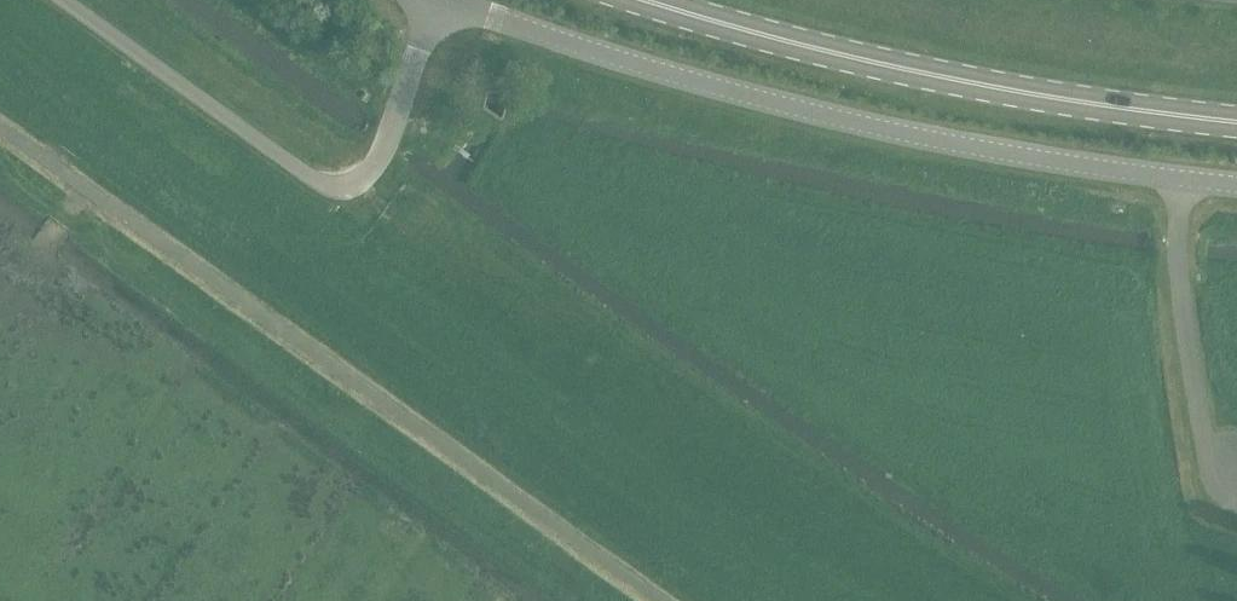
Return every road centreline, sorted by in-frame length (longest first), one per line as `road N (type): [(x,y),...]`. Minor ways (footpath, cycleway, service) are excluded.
road 1 (unclassified): [(1236,182),(970,145),(859,121),(603,52),(451,0)]
road 2 (secondary): [(1236,121),(991,85),(646,0)]
road 3 (unclassified): [(64,0),(317,182),(345,188),(366,179),(448,0)]

